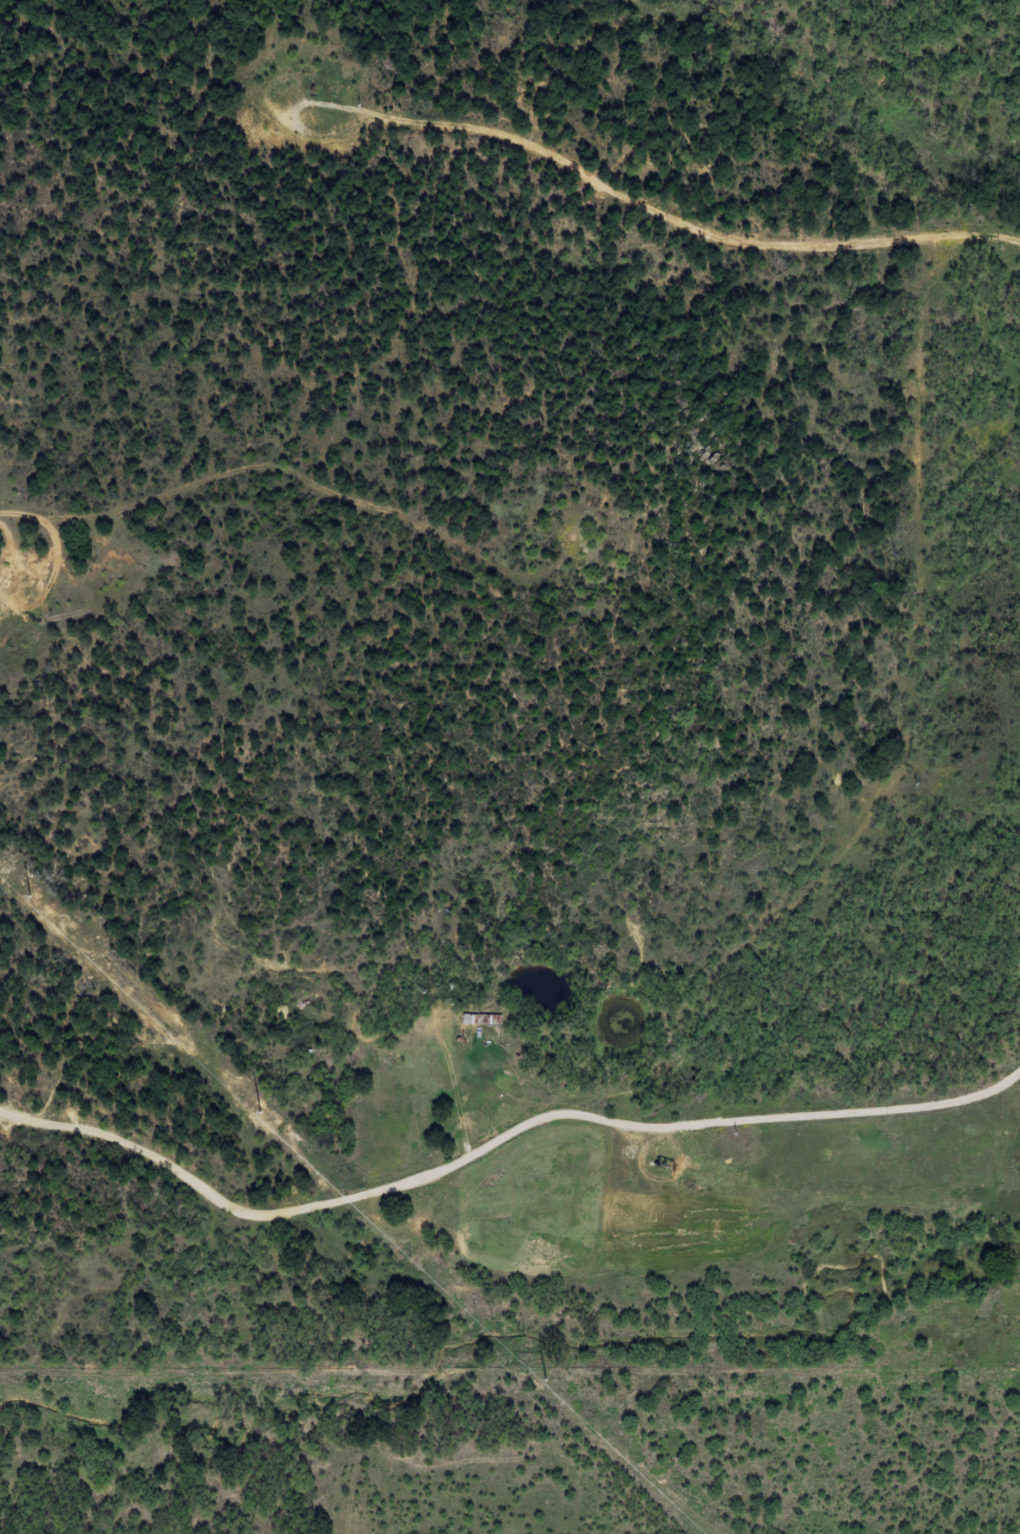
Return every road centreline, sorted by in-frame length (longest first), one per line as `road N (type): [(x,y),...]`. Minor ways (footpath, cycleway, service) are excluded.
road 1 (residential): [(905,767),(885,818),(753,935),(662,1097),(496,1133),(294,1234),(223,1224),(157,1173),(0,1114)]

